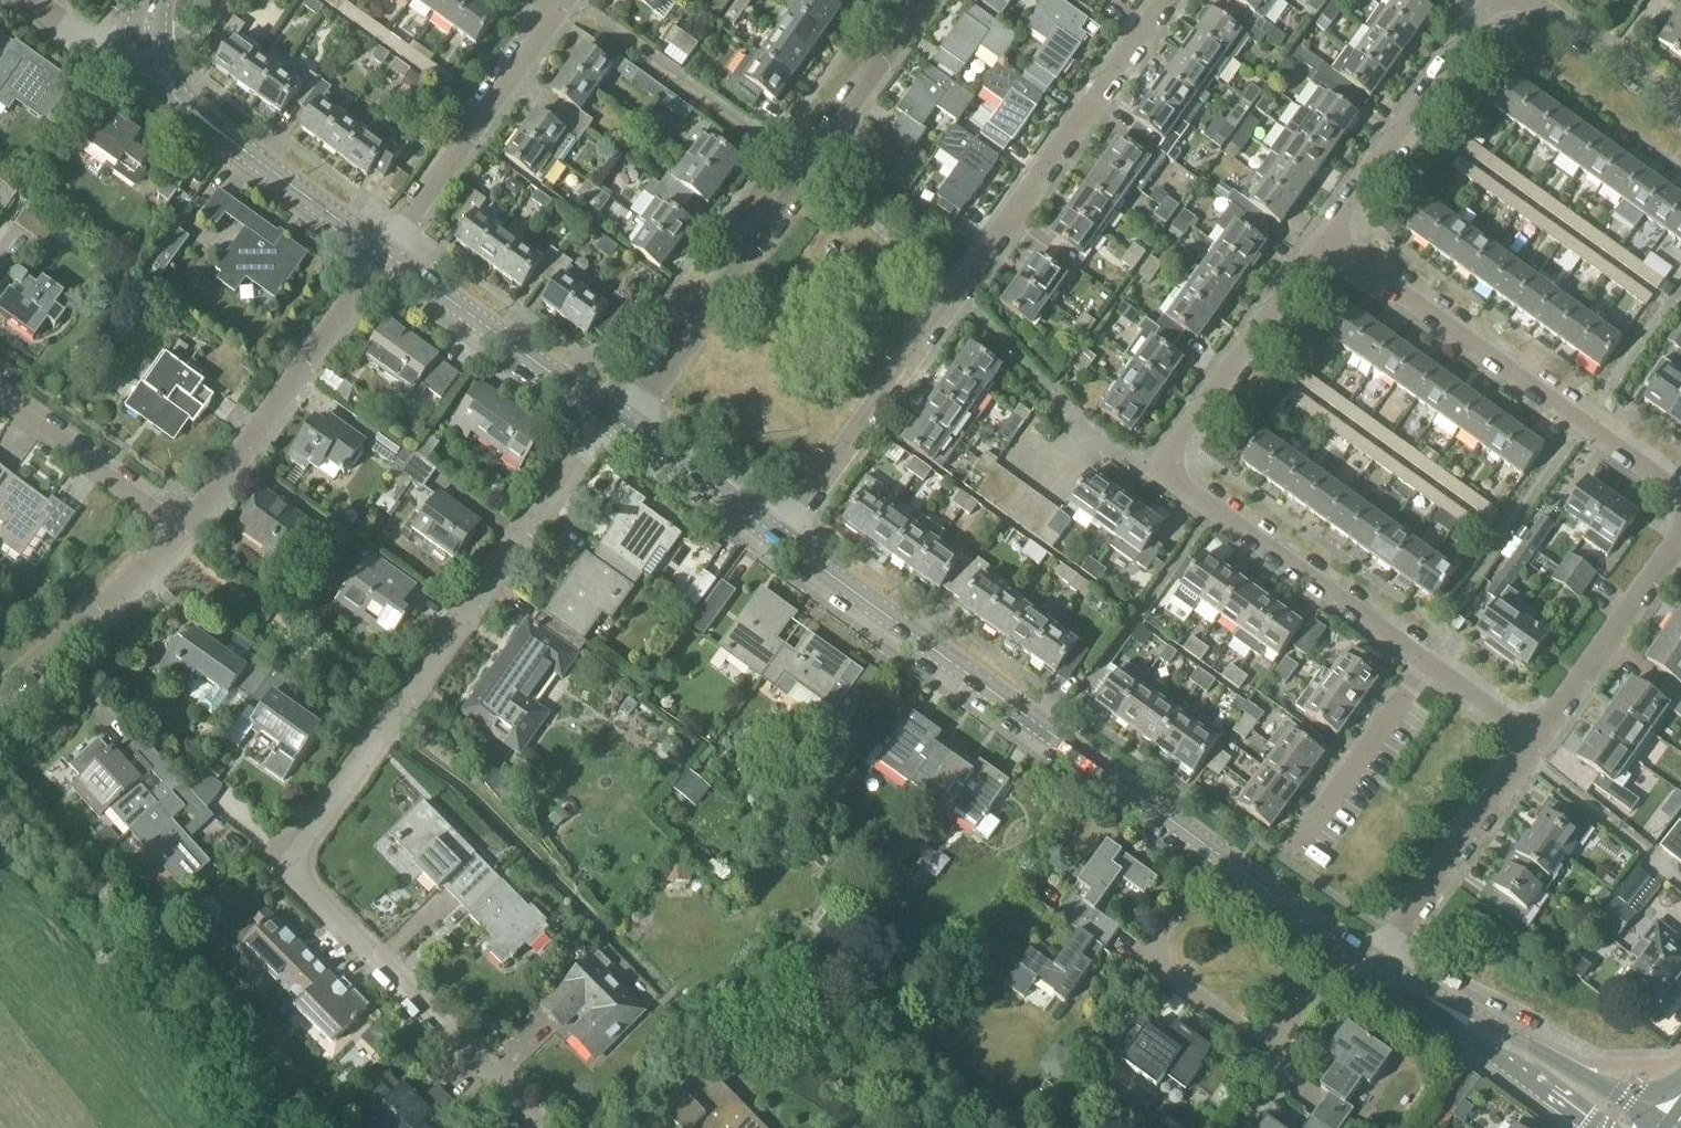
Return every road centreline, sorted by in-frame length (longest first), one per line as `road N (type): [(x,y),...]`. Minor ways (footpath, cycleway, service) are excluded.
road 1 (residential): [(538,1127),(303,891),(294,868),(300,844),(610,415)]
road 2 (residential): [(778,537),(1169,0)]
road 3 (residential): [(1431,669),(1179,489),(1166,471),(1181,437),(1326,236)]
road 4 (tertiary): [(1220,850),(778,537)]
road 5 (residential): [(619,422),(922,0)]
road 6 (residential): [(1680,493),(1326,236)]
road 7 (residential): [(1220,850),(1159,937),(1161,962),(1252,1034),(1288,1032),(1350,947)]
road 8 (residential): [(182,530),(387,254)]
road 9 (tertiary): [(387,254),(194,112),(150,54)]
road 10 (residential): [(387,254),(562,6)]
road 11 (tertiary): [(1668,1122),(1408,984)]
road 12 (residential): [(1326,236),(1494,0)]
road 13 (tertiary): [(610,415),(387,254)]
road 14 (residential): [(1538,745),(1378,967)]
road 15 (residential): [(1538,745),(1680,539)]
road 16 (residential): [(0,696),(182,530)]
road 17 (residential): [(1288,861),(1431,669)]
road 18 (tertiary): [(1408,984),(1600,1127)]
road 19 (residential): [(182,530),(0,395)]
road 20 (tertiary): [(778,537),(619,422)]
road 21 (residential): [(1680,107),(1535,0)]
road 22 (tertiary): [(1350,947),(1220,850)]
road 23 (residential): [(150,54),(86,40),(31,0)]
road 24 (residential): [(1431,669),(1538,745)]

